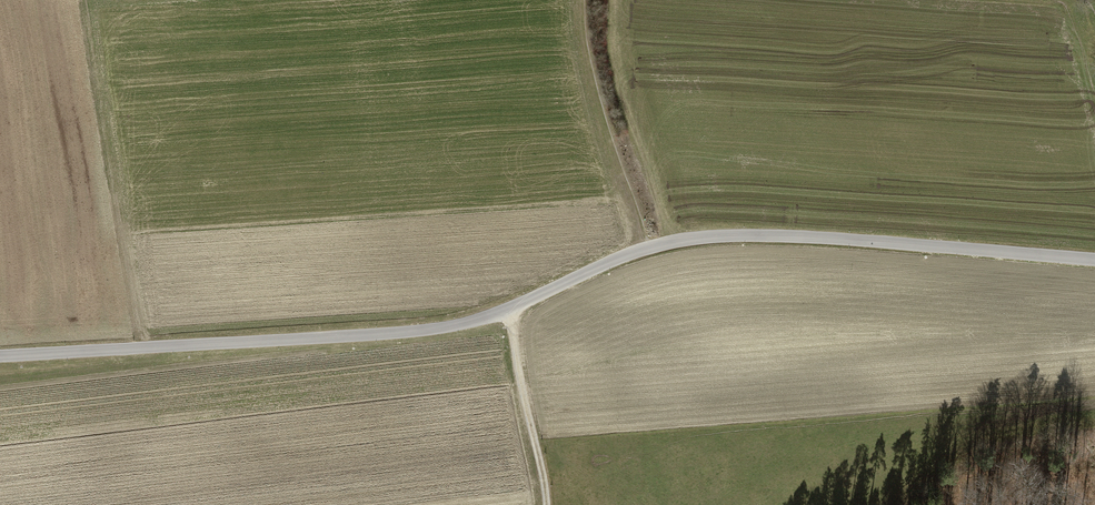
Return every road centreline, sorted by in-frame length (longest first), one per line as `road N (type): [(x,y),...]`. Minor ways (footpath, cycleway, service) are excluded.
road 1 (unclassified): [(0,358),(464,323),(509,312),(666,242),(790,238),(1094,260)]
road 2 (track): [(645,249),(592,86),(580,0)]
road 3 (track): [(509,312),(546,504)]

